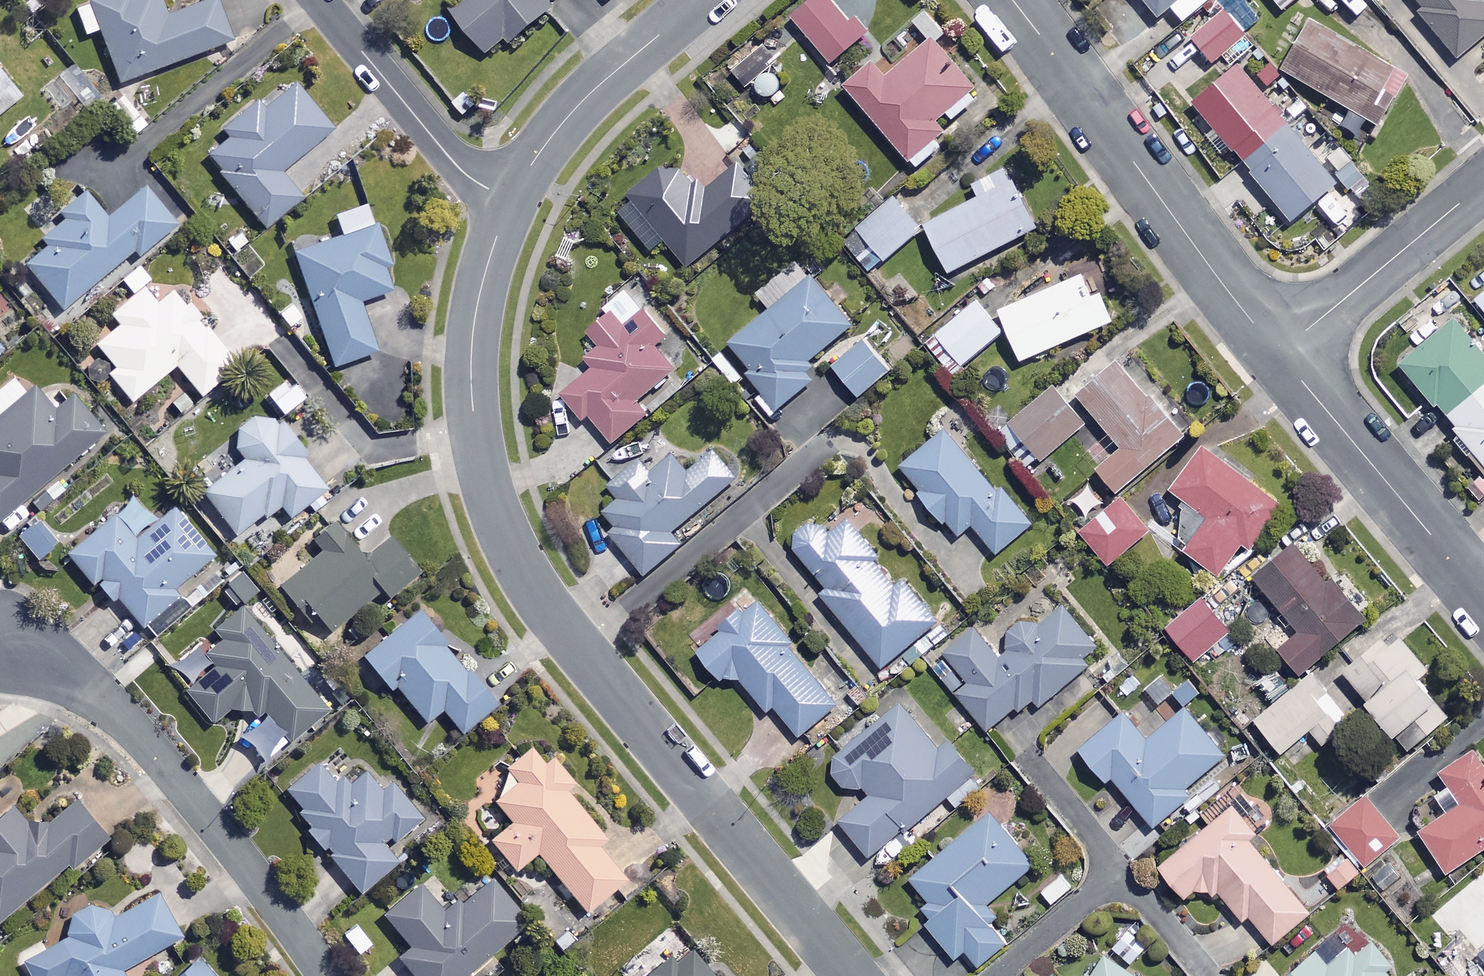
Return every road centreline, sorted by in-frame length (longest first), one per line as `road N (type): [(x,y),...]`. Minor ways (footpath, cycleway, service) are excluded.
road 1 (residential): [(512,201),(477,303),(472,350),(472,404),(495,511),(581,649),(851,975)]
road 2 (residential): [(0,635),(82,683),(141,736),(326,975)]
road 3 (residential): [(1278,354),(1012,0)]
road 4 (residential): [(1483,599),(1278,354)]
road 5 (residential): [(512,201),(459,169),(318,0)]
road 6 (residential): [(702,0),(582,101),(512,201)]
road 7 (residential): [(1483,183),(1278,354)]

